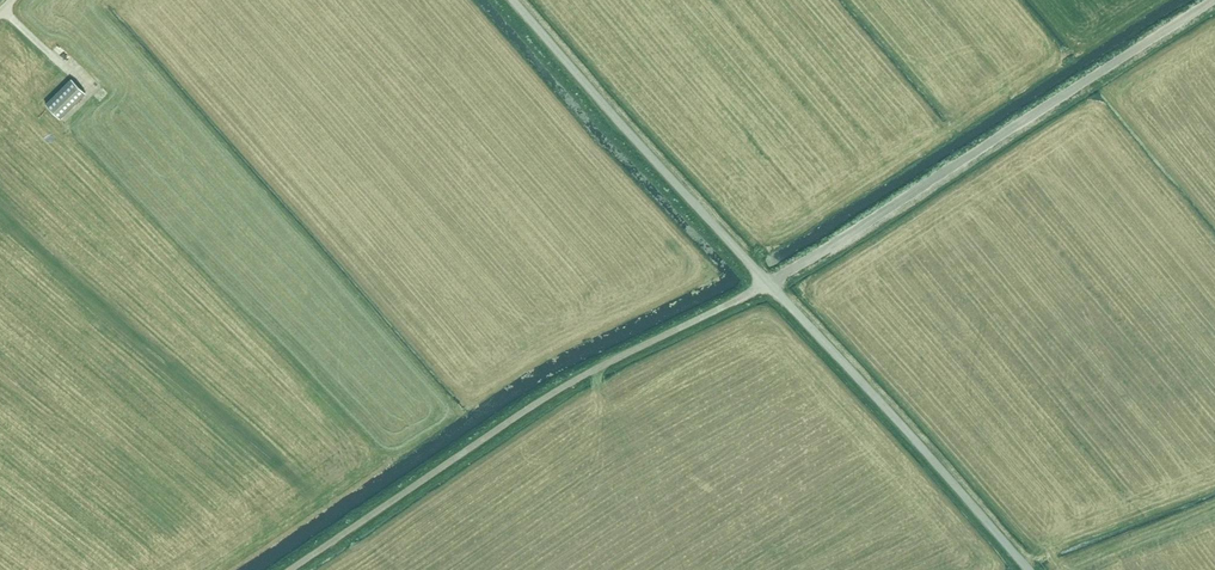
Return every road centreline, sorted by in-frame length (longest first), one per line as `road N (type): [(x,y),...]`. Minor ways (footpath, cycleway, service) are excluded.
road 1 (unclassified): [(289,569),(559,388),(768,283)]
road 2 (unclassified): [(768,283),(1214,2)]
road 3 (unclassified): [(1030,569),(768,283)]
road 4 (unclassified): [(768,283),(514,0)]

